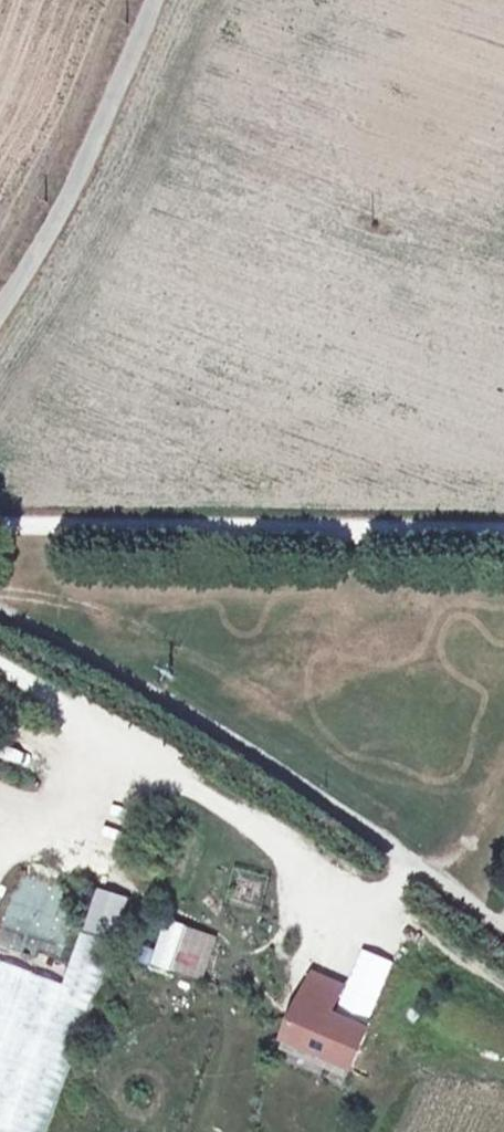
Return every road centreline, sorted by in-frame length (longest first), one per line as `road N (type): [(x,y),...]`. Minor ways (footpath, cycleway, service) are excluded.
road 1 (residential): [(0,611),(260,753),(503,925)]
road 2 (unclassified): [(0,525),(503,531)]
road 3 (unclassified): [(0,320),(69,215),(175,0)]

